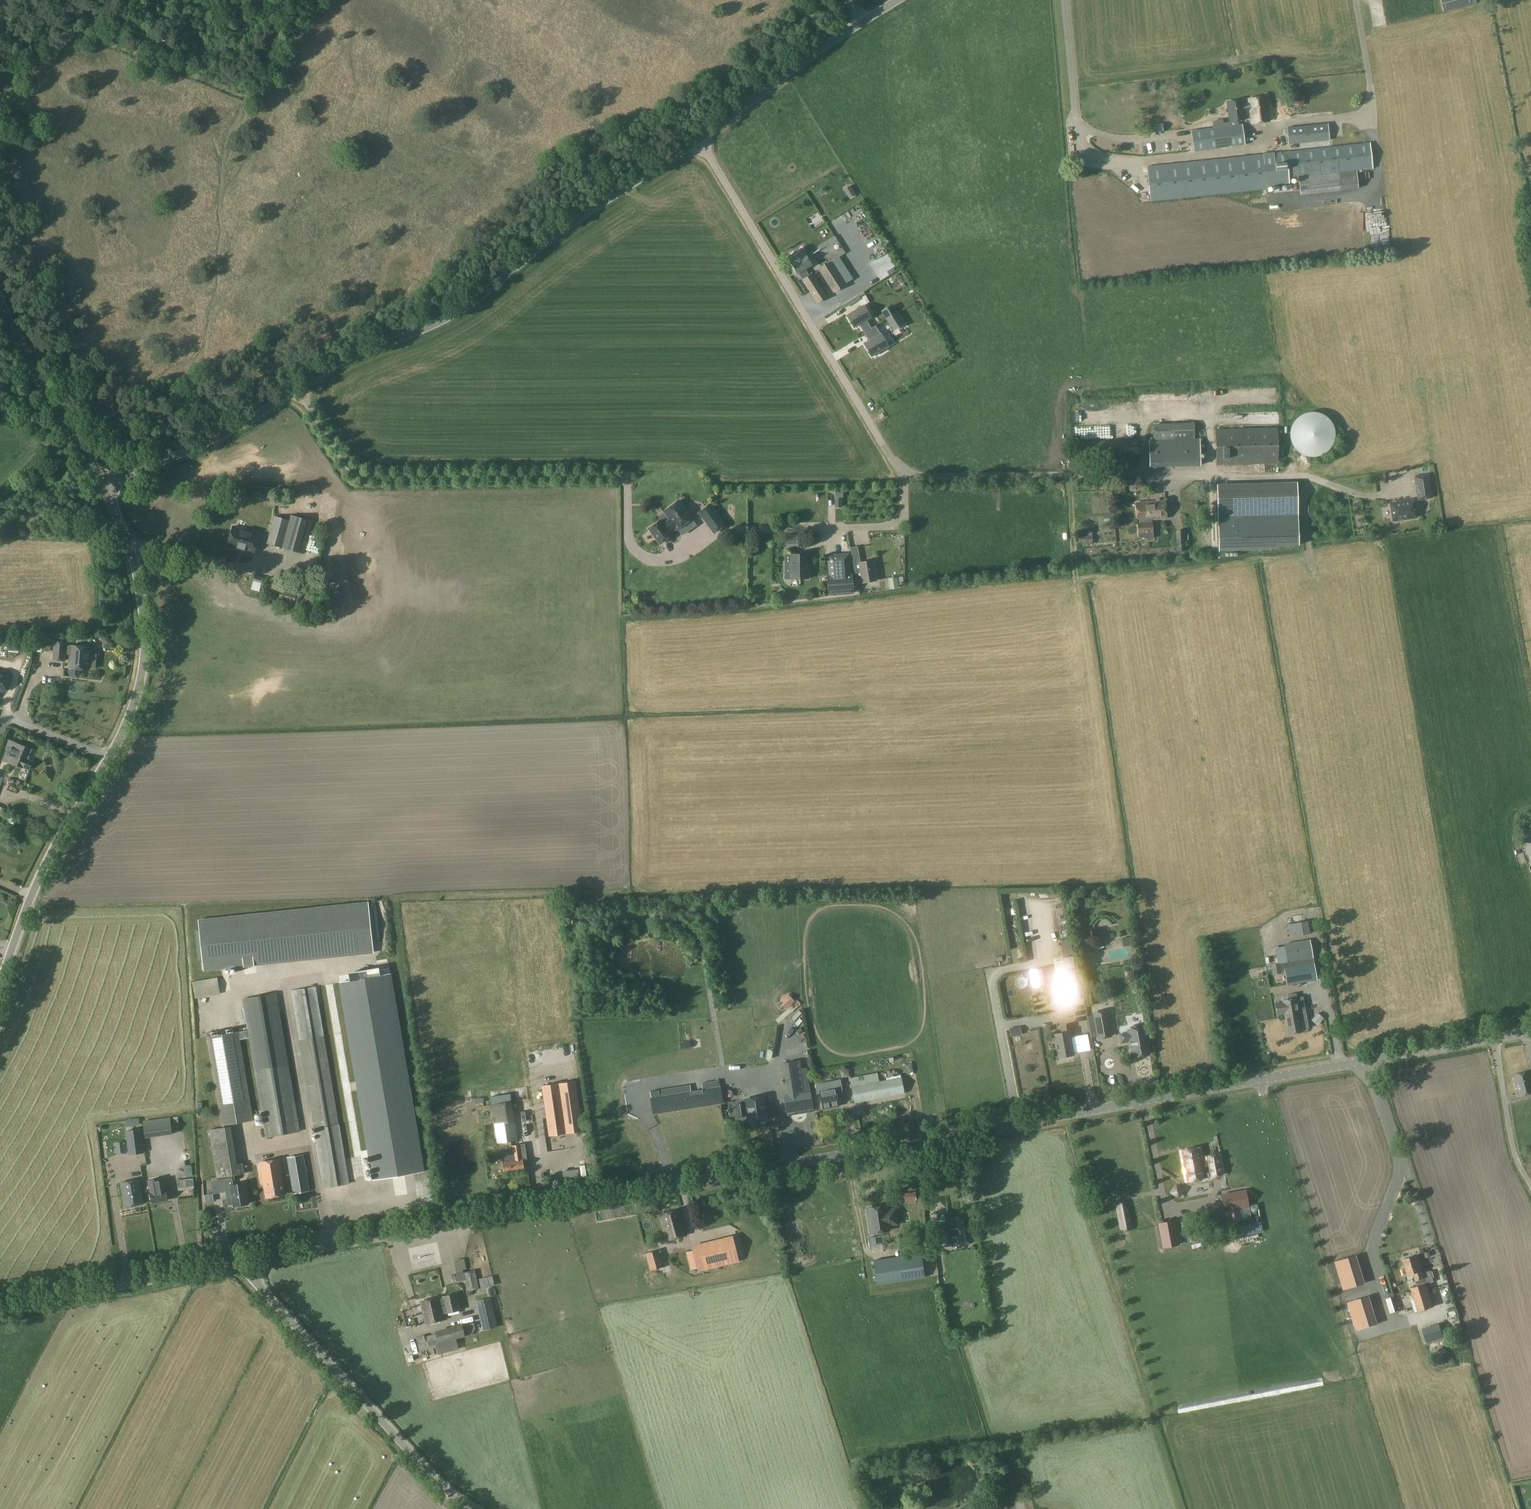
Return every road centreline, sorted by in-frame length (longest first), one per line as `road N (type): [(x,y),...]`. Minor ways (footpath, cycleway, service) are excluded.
road 1 (unclassified): [(242,1265),(448,1219),(1530,1032)]
road 2 (unclassified): [(1373,495),(1283,474),(907,470),(886,452),(699,140)]
road 3 (unclassified): [(104,486),(244,425),(341,363),(450,319),(699,140)]
road 4 (unclassified): [(0,986),(33,892),(127,724),(140,683),(139,583),(104,486)]
road 5 (unclassified): [(472,1508),(390,1433),(242,1265)]
road 6 (unclassified): [(0,1307),(242,1265)]
road 7 (unclassified): [(699,140),(899,0)]
road 8 (unclassified): [(104,486),(0,301)]
road 9 (track): [(322,0),(273,76),(240,95)]

